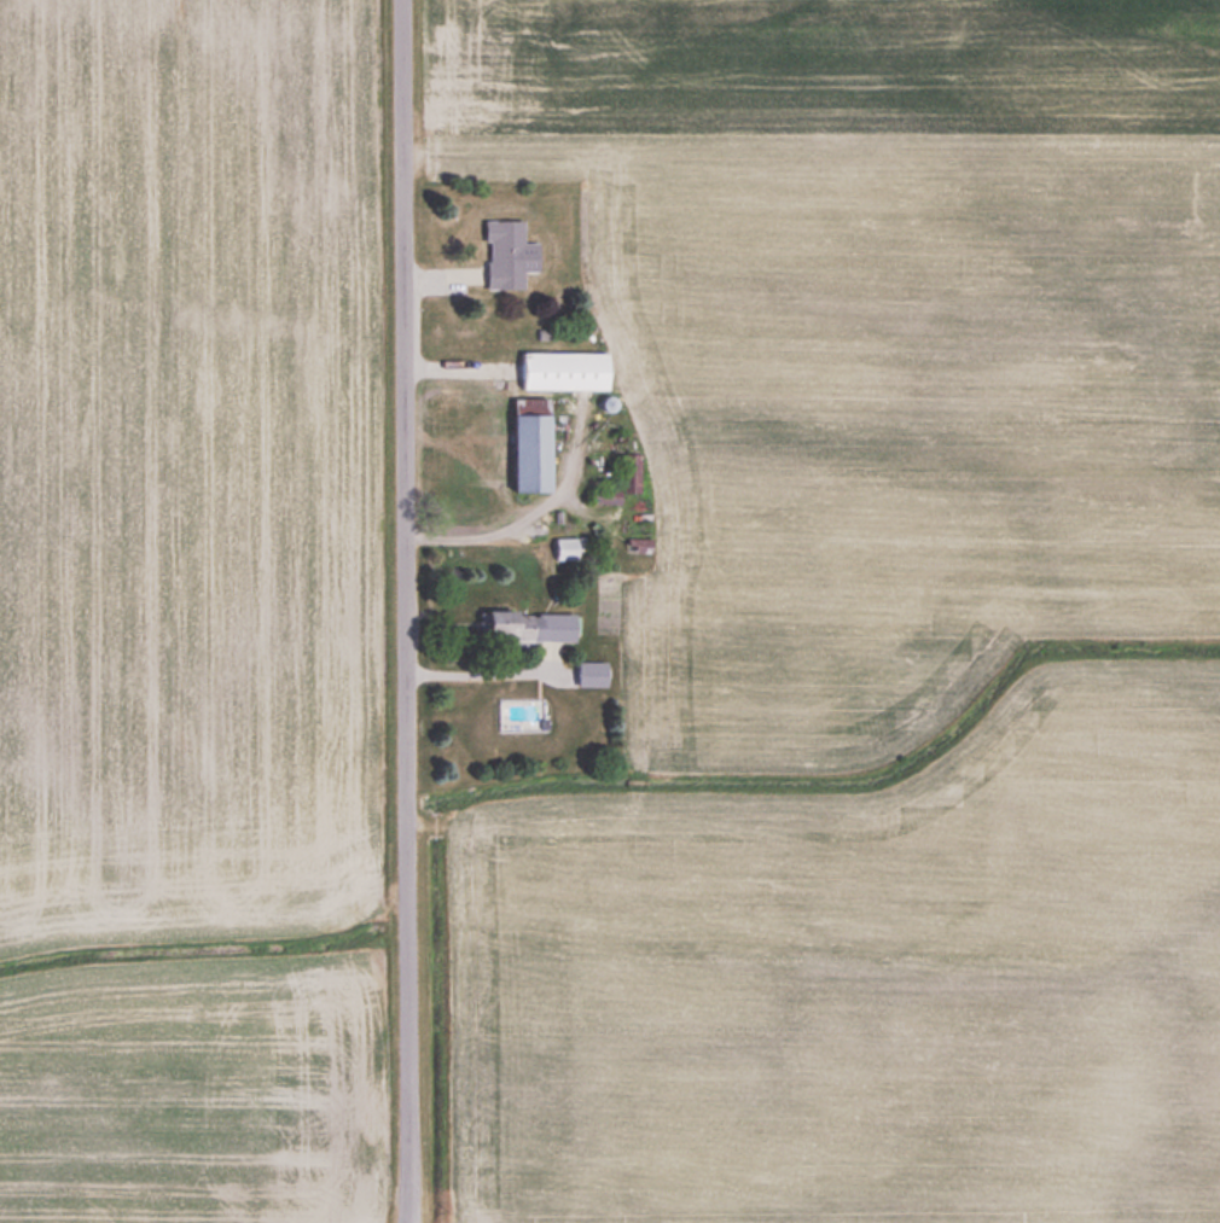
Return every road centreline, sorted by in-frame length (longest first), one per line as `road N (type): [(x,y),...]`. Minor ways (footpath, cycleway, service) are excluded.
road 1 (residential): [(408,1222),(401,0)]

